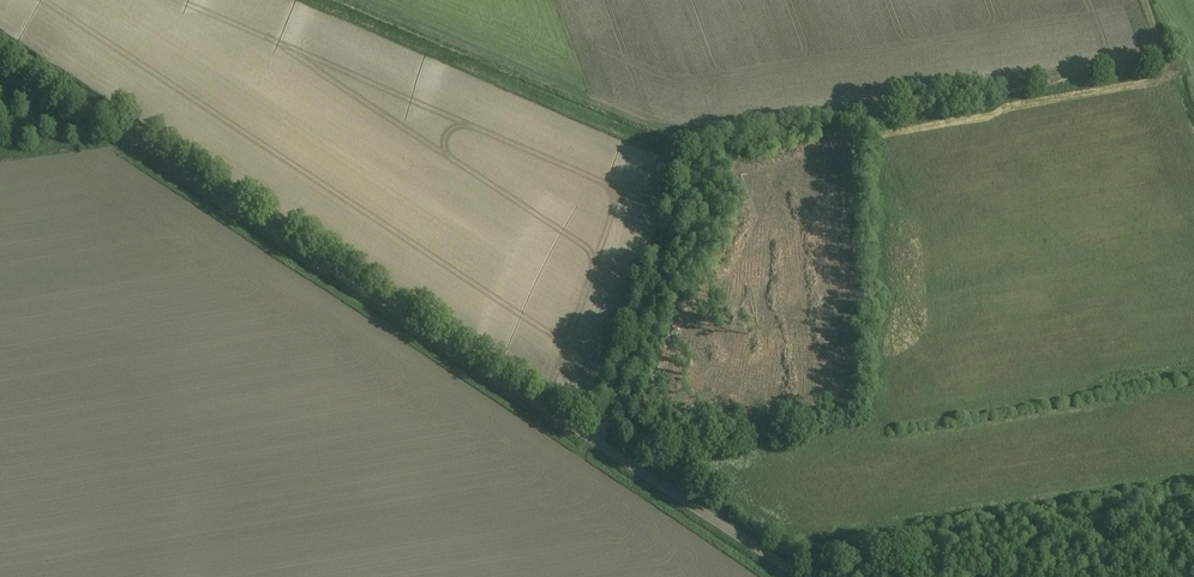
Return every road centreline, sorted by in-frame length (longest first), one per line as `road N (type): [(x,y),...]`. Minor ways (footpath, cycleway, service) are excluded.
road 1 (unclassified): [(801,576),(0,49)]
road 2 (track): [(1142,0),(1161,53),(1092,72),(713,134),(706,153)]
road 3 (track): [(350,0),(706,153)]
road 4 (track): [(706,153),(597,443)]

